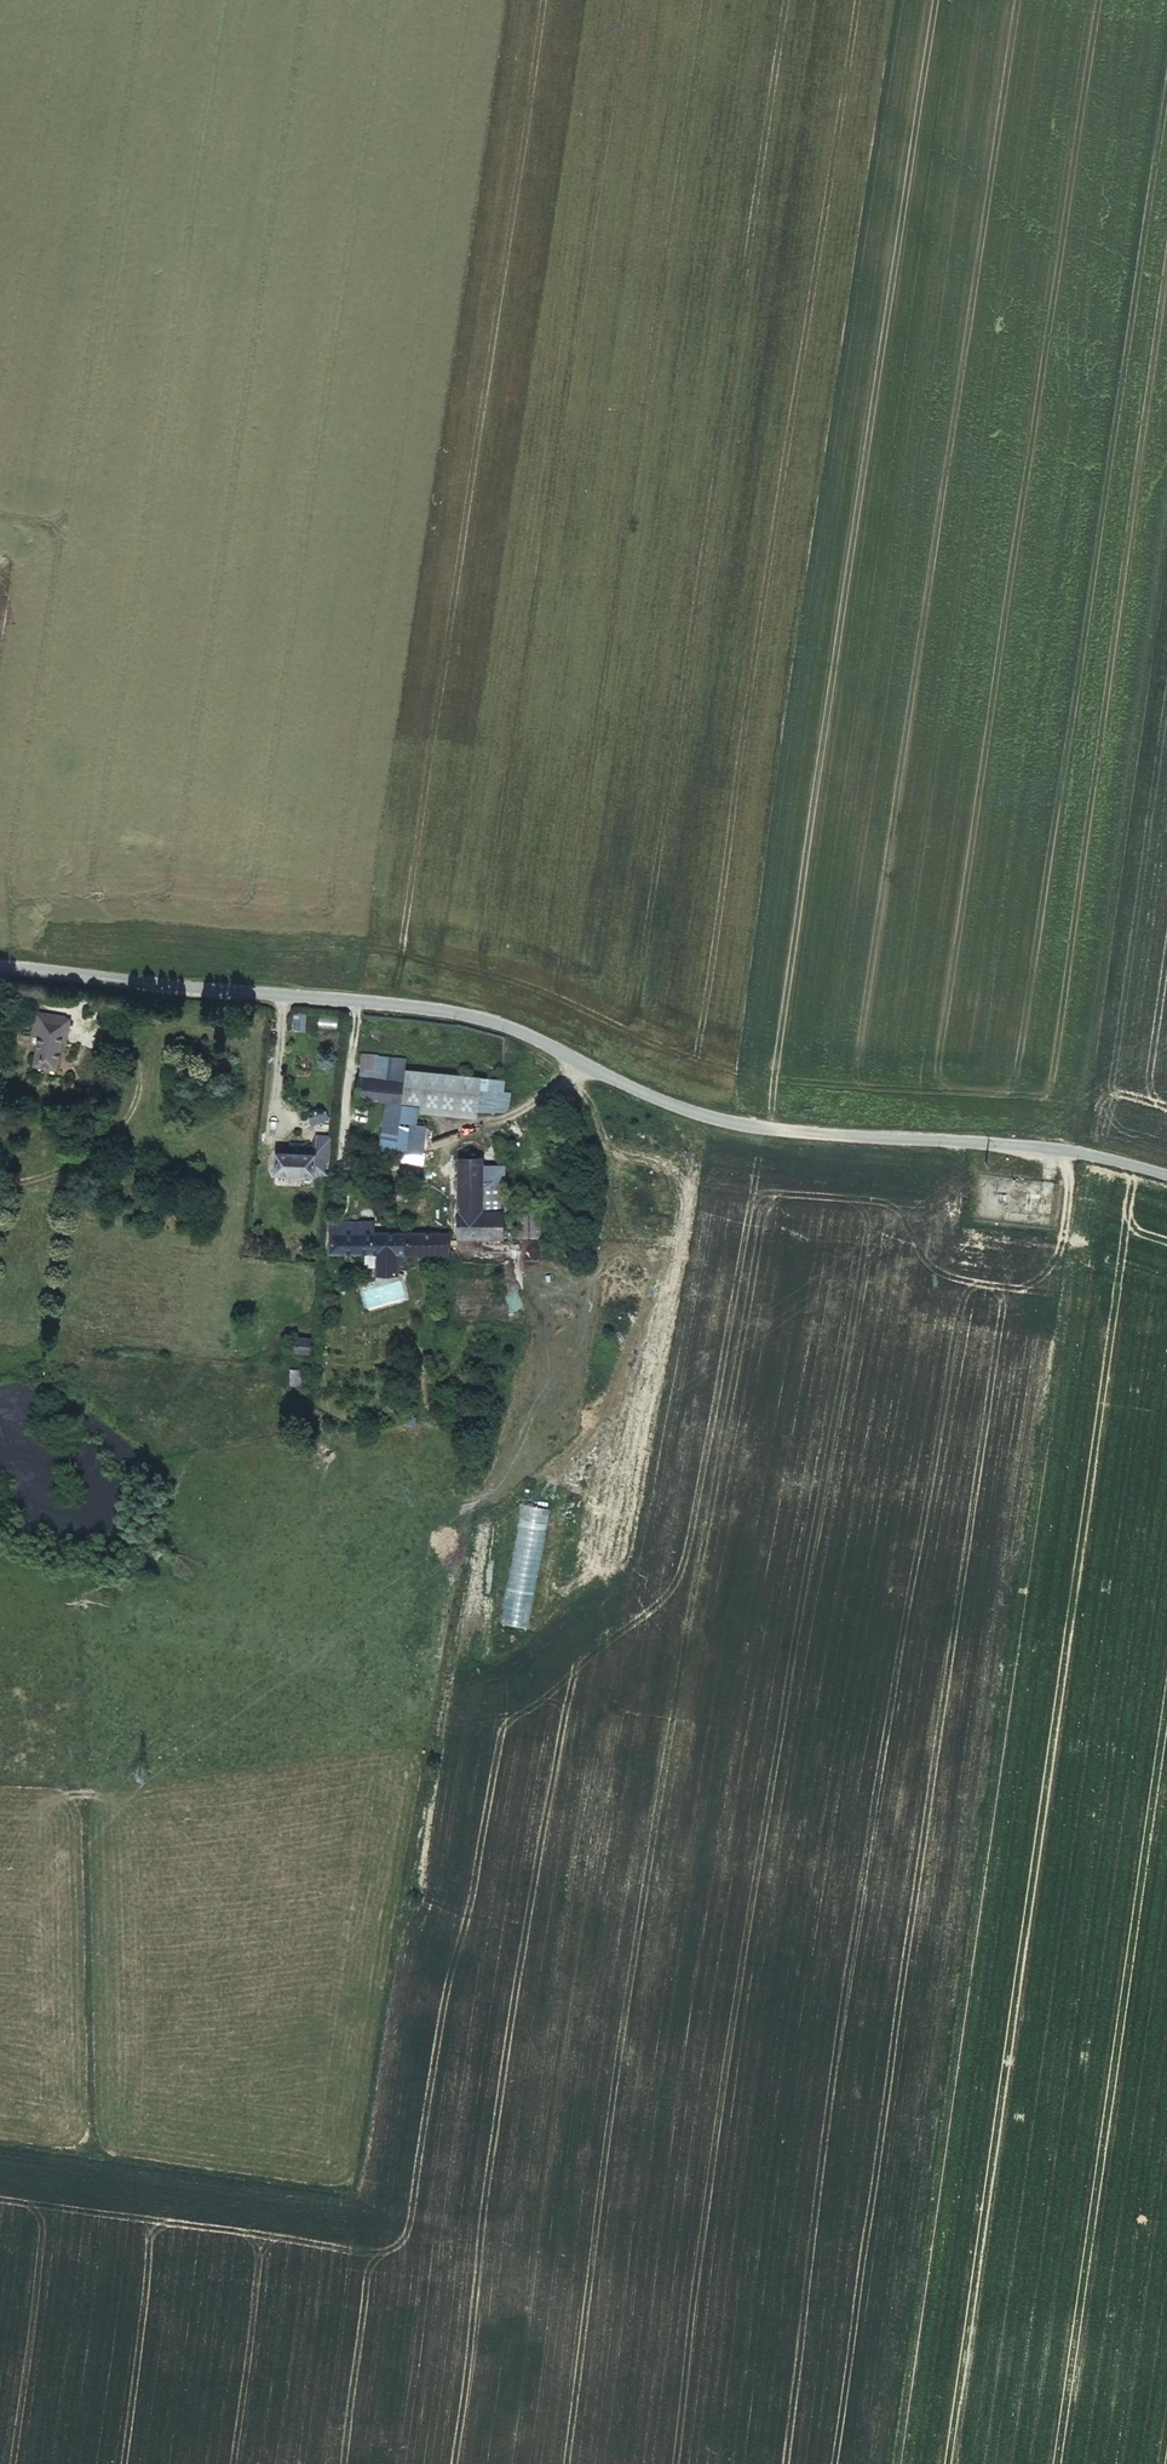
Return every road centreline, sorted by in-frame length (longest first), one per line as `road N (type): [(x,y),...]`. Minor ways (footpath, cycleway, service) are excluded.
road 1 (unclassified): [(0,962),(488,1019),(677,1108),(789,1132),(1064,1147)]

